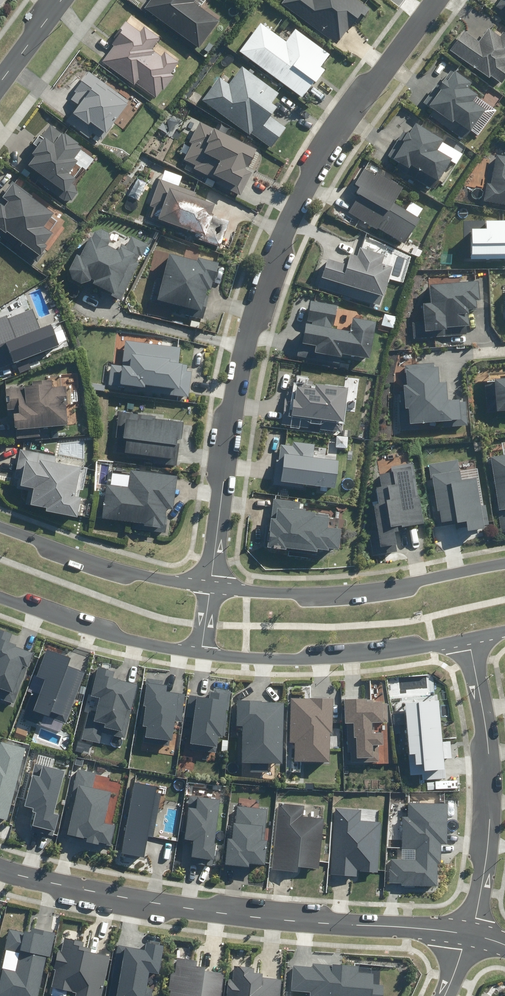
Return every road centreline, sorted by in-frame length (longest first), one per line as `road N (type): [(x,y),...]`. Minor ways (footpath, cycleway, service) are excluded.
road 1 (residential): [(435,0),(306,176),(274,243),(239,360),(211,586)]
road 2 (residential): [(0,868),(165,903),(466,937)]
road 3 (residential): [(466,937),(480,892),(489,801),(470,639)]
road 4 (tertiary): [(211,586),(357,591),(504,564)]
road 5 (tertiary): [(470,639),(327,657),(202,653)]
road 6 (tertiary): [(0,527),(123,570),(211,586)]
road 7 (tertiary): [(202,653),(0,599)]

